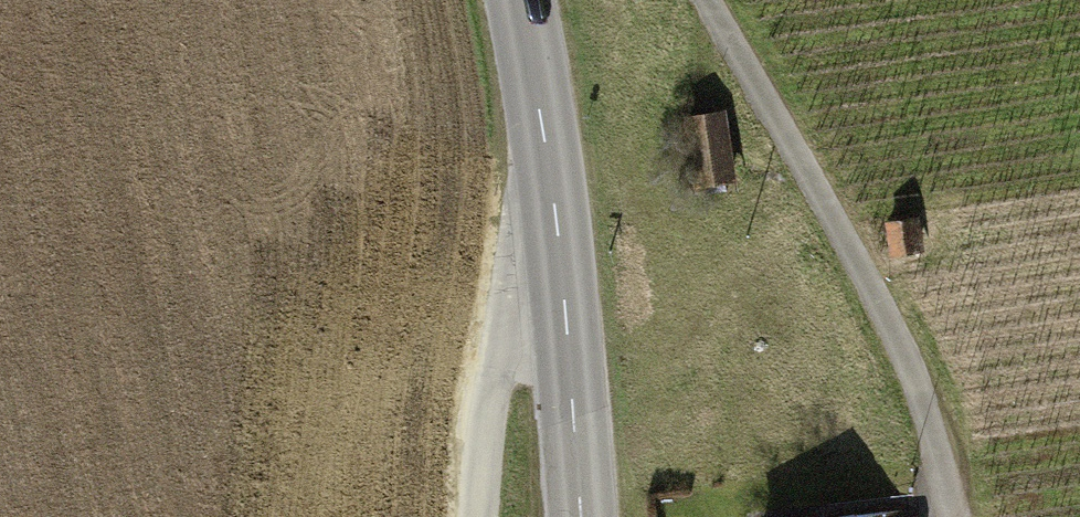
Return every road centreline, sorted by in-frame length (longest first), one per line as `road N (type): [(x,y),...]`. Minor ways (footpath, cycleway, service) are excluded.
road 1 (track): [(954,516),(915,375),(852,248),(709,0)]
road 2 (secondary): [(520,0),(562,300),(579,516)]
road 3 (track): [(481,516),(484,428),(510,343),(562,300)]

